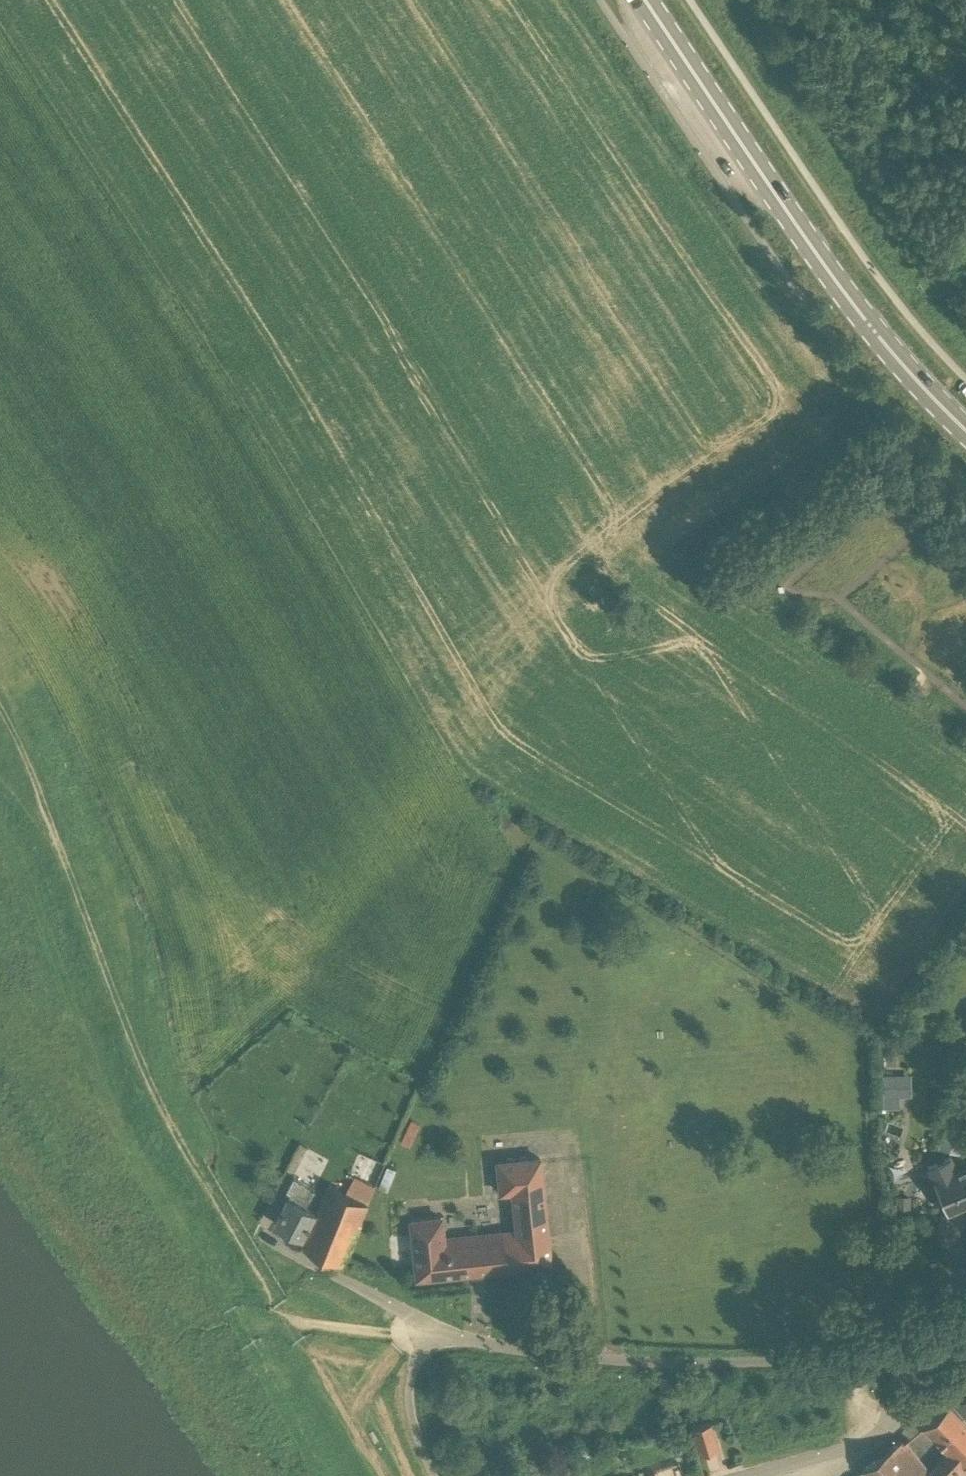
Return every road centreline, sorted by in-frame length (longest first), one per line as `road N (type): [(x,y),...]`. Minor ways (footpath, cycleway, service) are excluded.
road 1 (track): [(285,1318),(136,1058),(0,709)]
road 2 (primary): [(642,0),(845,297),(965,433)]
road 3 (residential): [(425,1327),(499,1350),(628,1362),(744,1363),(882,1351)]
road 4 (unclassified): [(425,1327),(260,1232)]
road 5 (track): [(380,1475),(285,1318)]
road 6 (residential): [(898,1422),(834,1454),(759,1475)]
road 7 (track): [(425,1327),(390,1334),(285,1318)]

